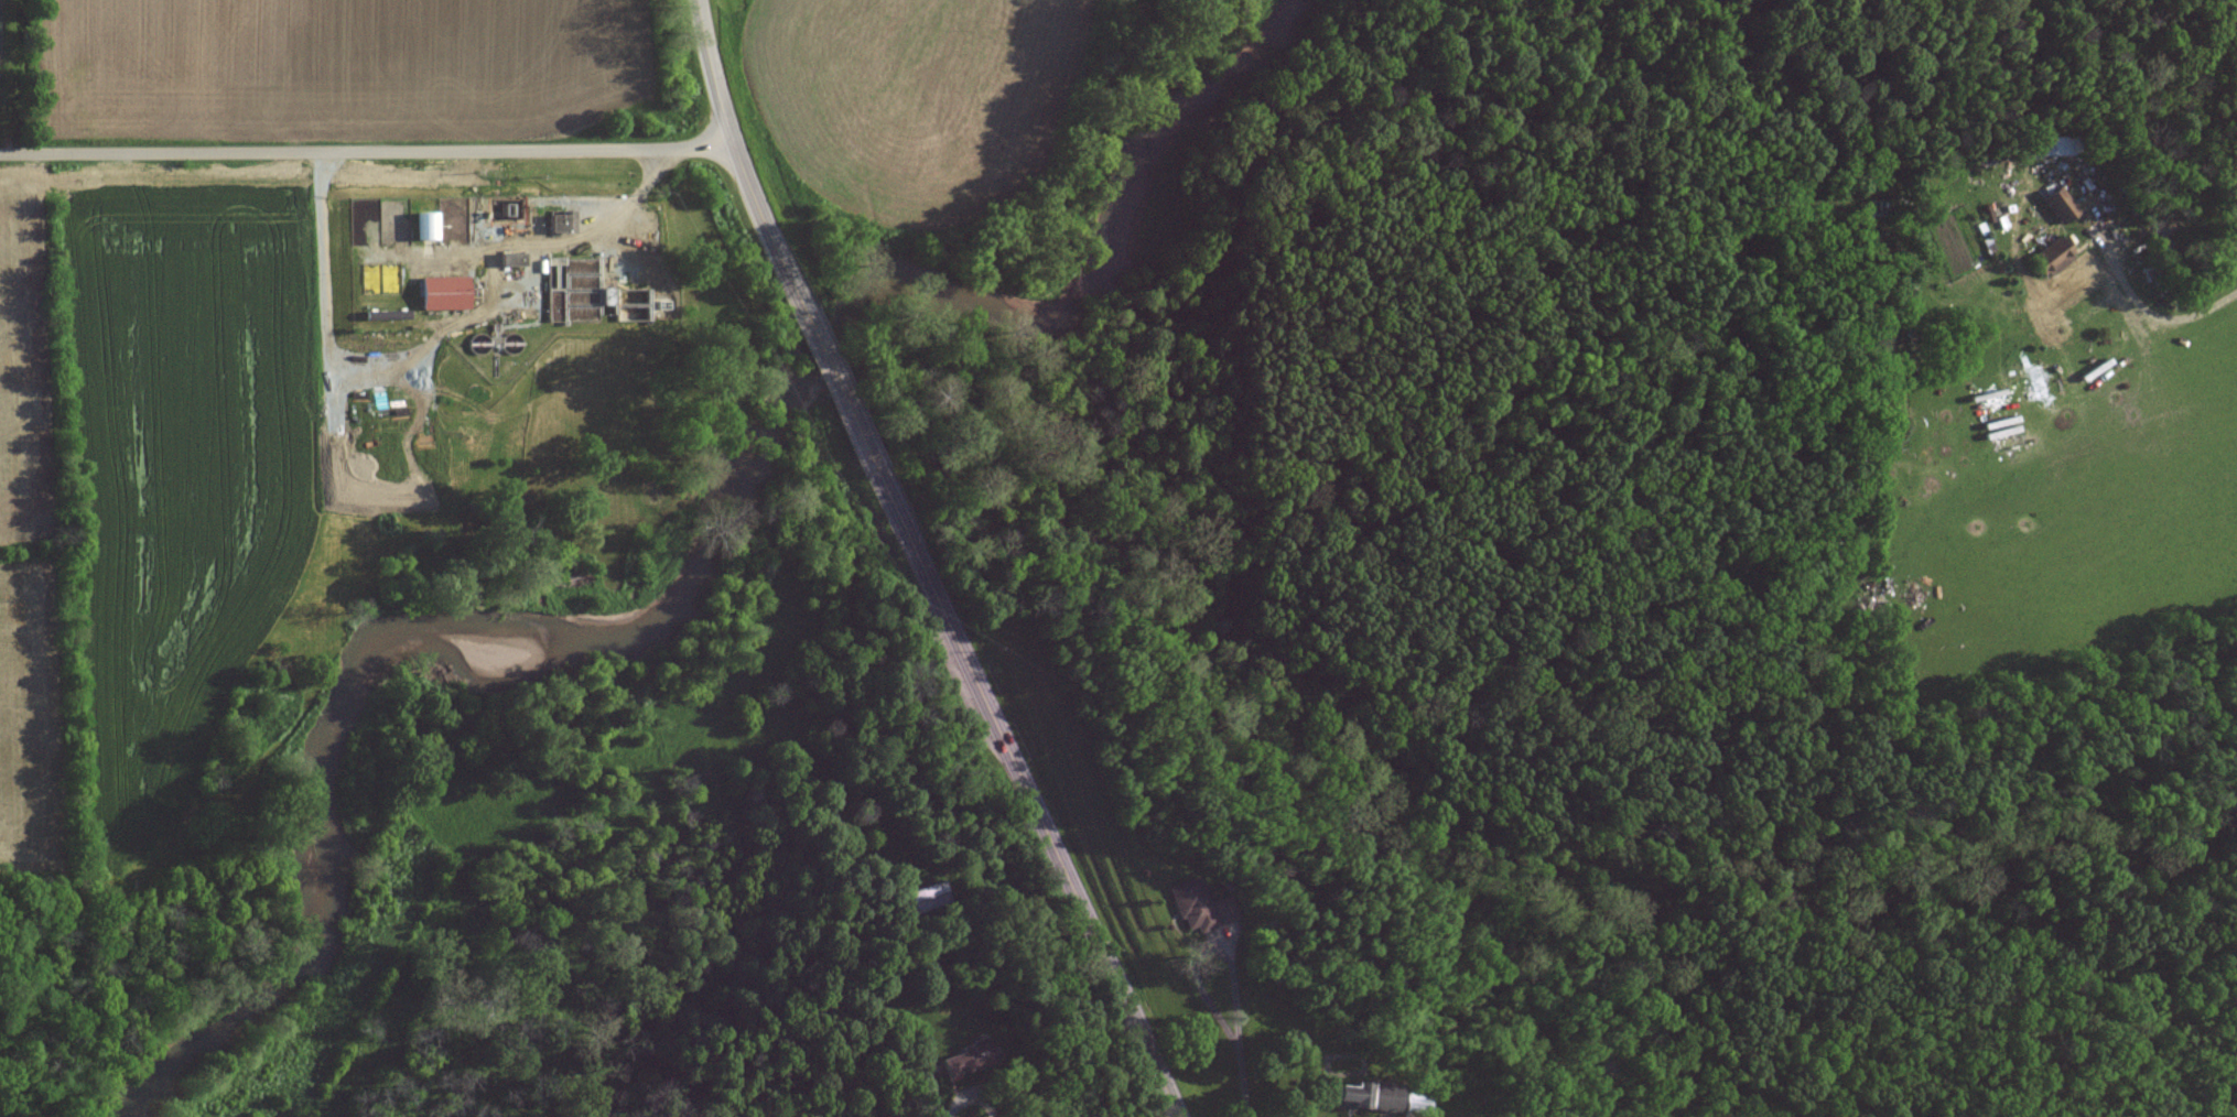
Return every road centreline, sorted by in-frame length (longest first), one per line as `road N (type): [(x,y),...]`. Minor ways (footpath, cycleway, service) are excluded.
road 1 (residential): [(0,150),(732,148)]
road 2 (secondary): [(1177,1116),(871,457)]
road 3 (secondary): [(809,326),(732,148),(696,0)]
road 4 (secondary): [(871,457),(809,326)]

